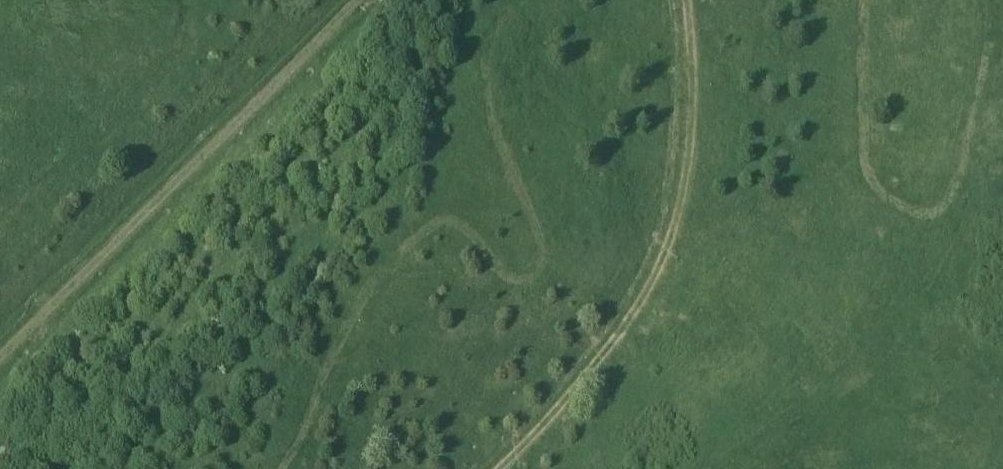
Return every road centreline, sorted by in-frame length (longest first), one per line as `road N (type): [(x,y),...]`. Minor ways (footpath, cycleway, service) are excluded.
road 1 (track): [(679,0),(683,146),(666,249),(594,358),(488,468)]
road 2 (track): [(0,357),(364,0)]

